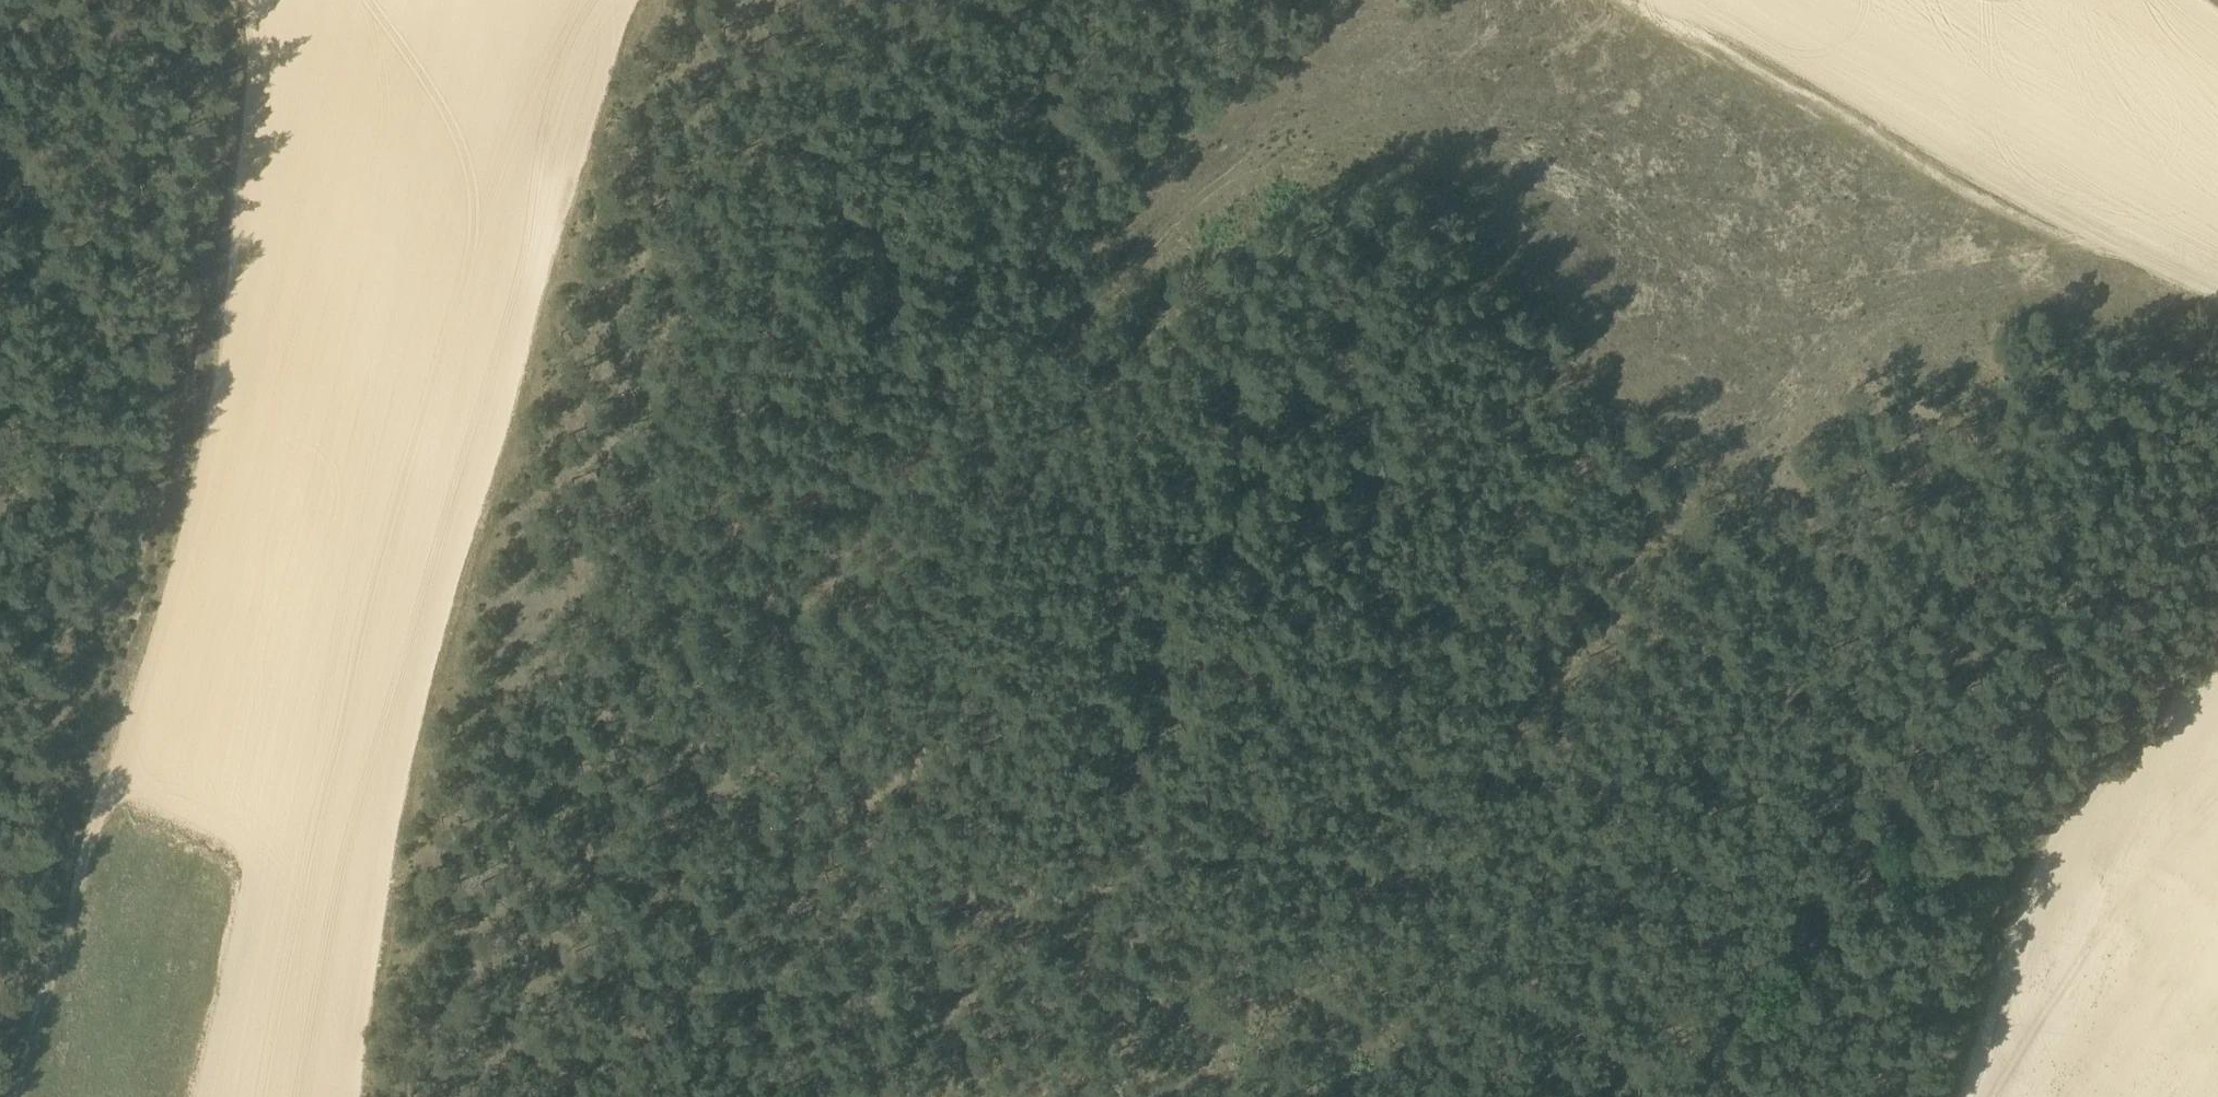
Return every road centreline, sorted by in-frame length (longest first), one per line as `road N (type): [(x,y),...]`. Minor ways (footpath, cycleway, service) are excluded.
road 1 (track): [(16,1096),(38,998),(159,616),(196,472),(251,80),(251,0)]
road 2 (track): [(2217,155),(2100,97),(1951,0)]

